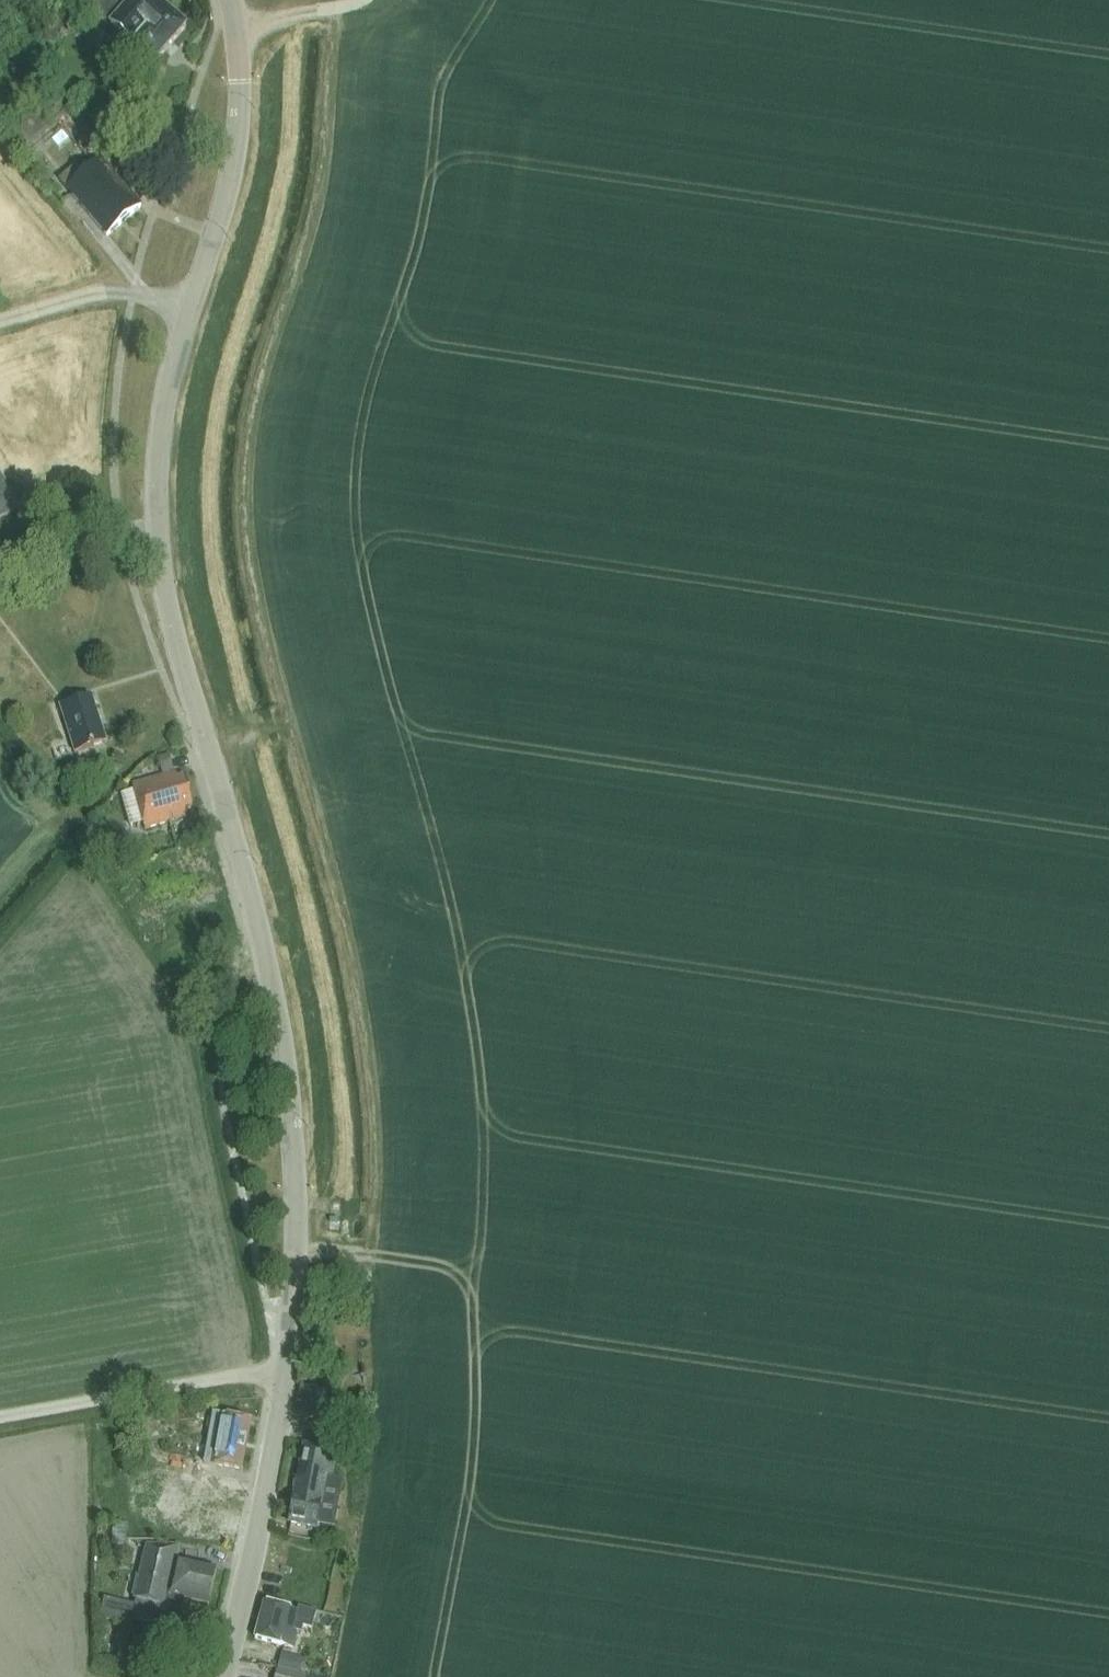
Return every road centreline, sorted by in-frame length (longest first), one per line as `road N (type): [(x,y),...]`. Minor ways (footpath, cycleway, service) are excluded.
road 1 (tertiary): [(225,1676),(289,1375),(298,1254),(294,1147),(269,964),(171,623),(154,509),(166,381),(236,148),(240,65),(231,0)]
road 2 (track): [(236,25),(362,0)]

